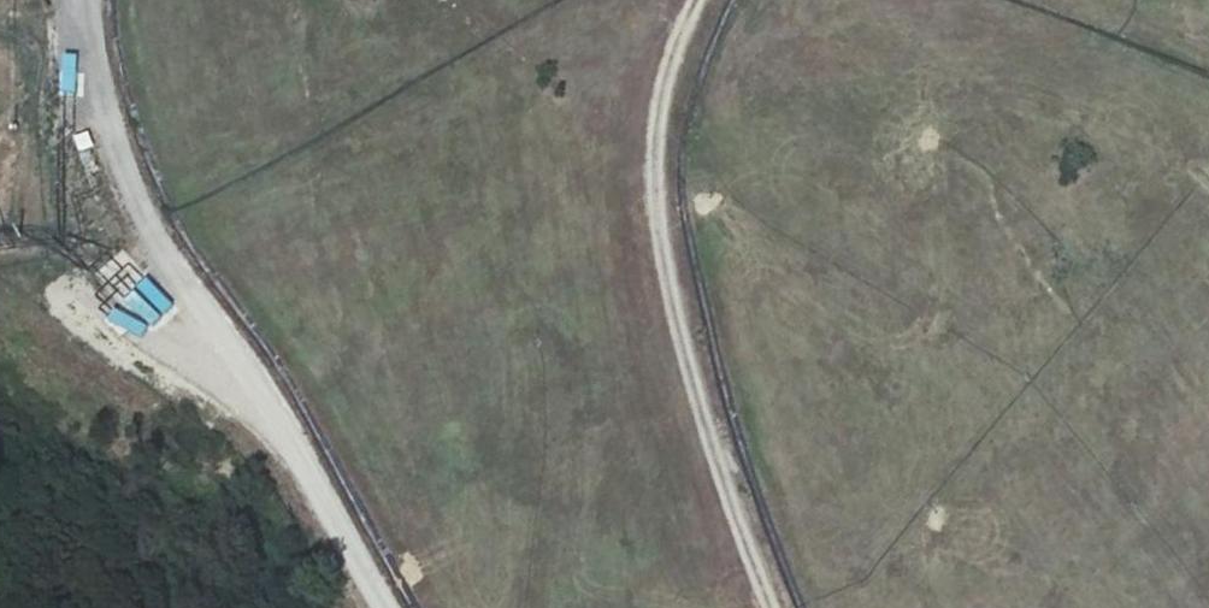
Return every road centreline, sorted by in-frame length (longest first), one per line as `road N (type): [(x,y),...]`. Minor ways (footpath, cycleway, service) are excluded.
road 1 (track): [(69,0),(137,209),(373,607)]
road 2 (track): [(771,607),(687,361),(647,154),(699,0)]

